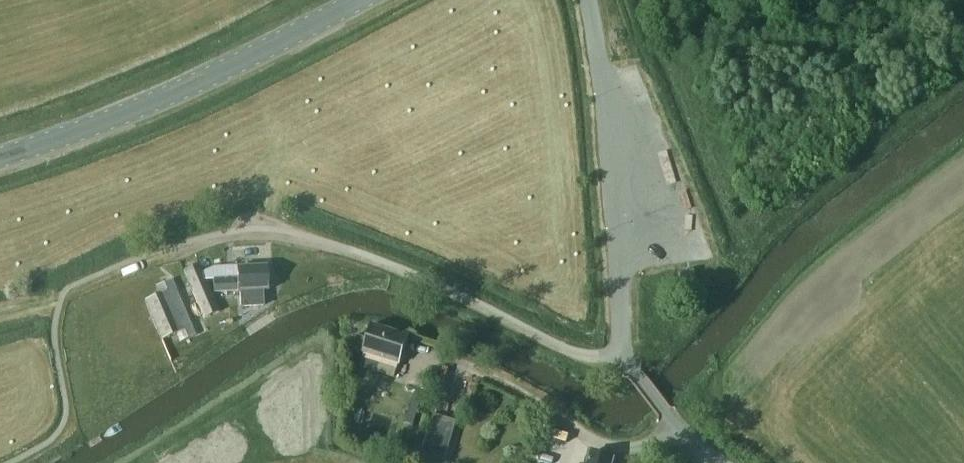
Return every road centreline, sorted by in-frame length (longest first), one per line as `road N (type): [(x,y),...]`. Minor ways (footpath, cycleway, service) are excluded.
road 1 (residential): [(186,242),(244,231),(290,235),(403,271),(576,353),(622,353)]
road 2 (secondary): [(0,156),(134,110),(357,0)]
road 3 (unclassified): [(622,353),(604,84),(588,0)]

